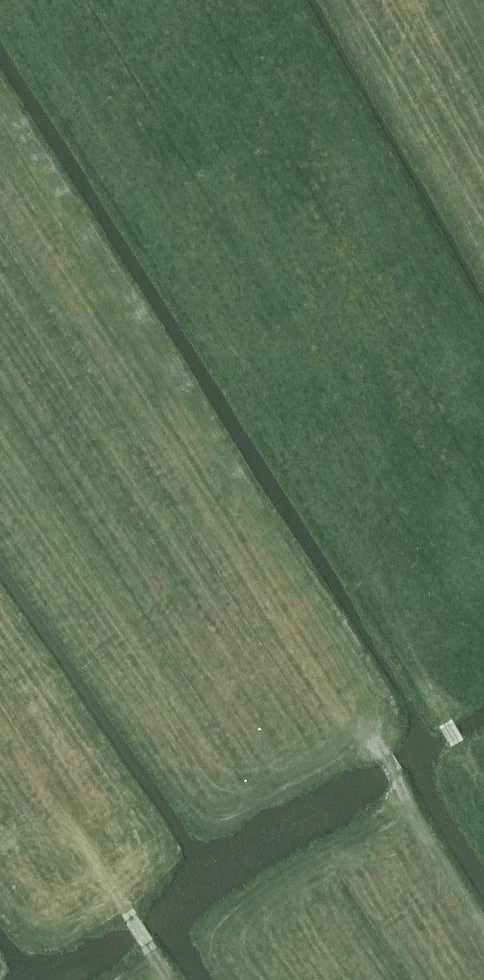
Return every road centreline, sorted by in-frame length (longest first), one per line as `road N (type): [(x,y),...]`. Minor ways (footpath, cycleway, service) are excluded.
road 1 (track): [(0,855),(42,848),(131,918),(153,948)]

